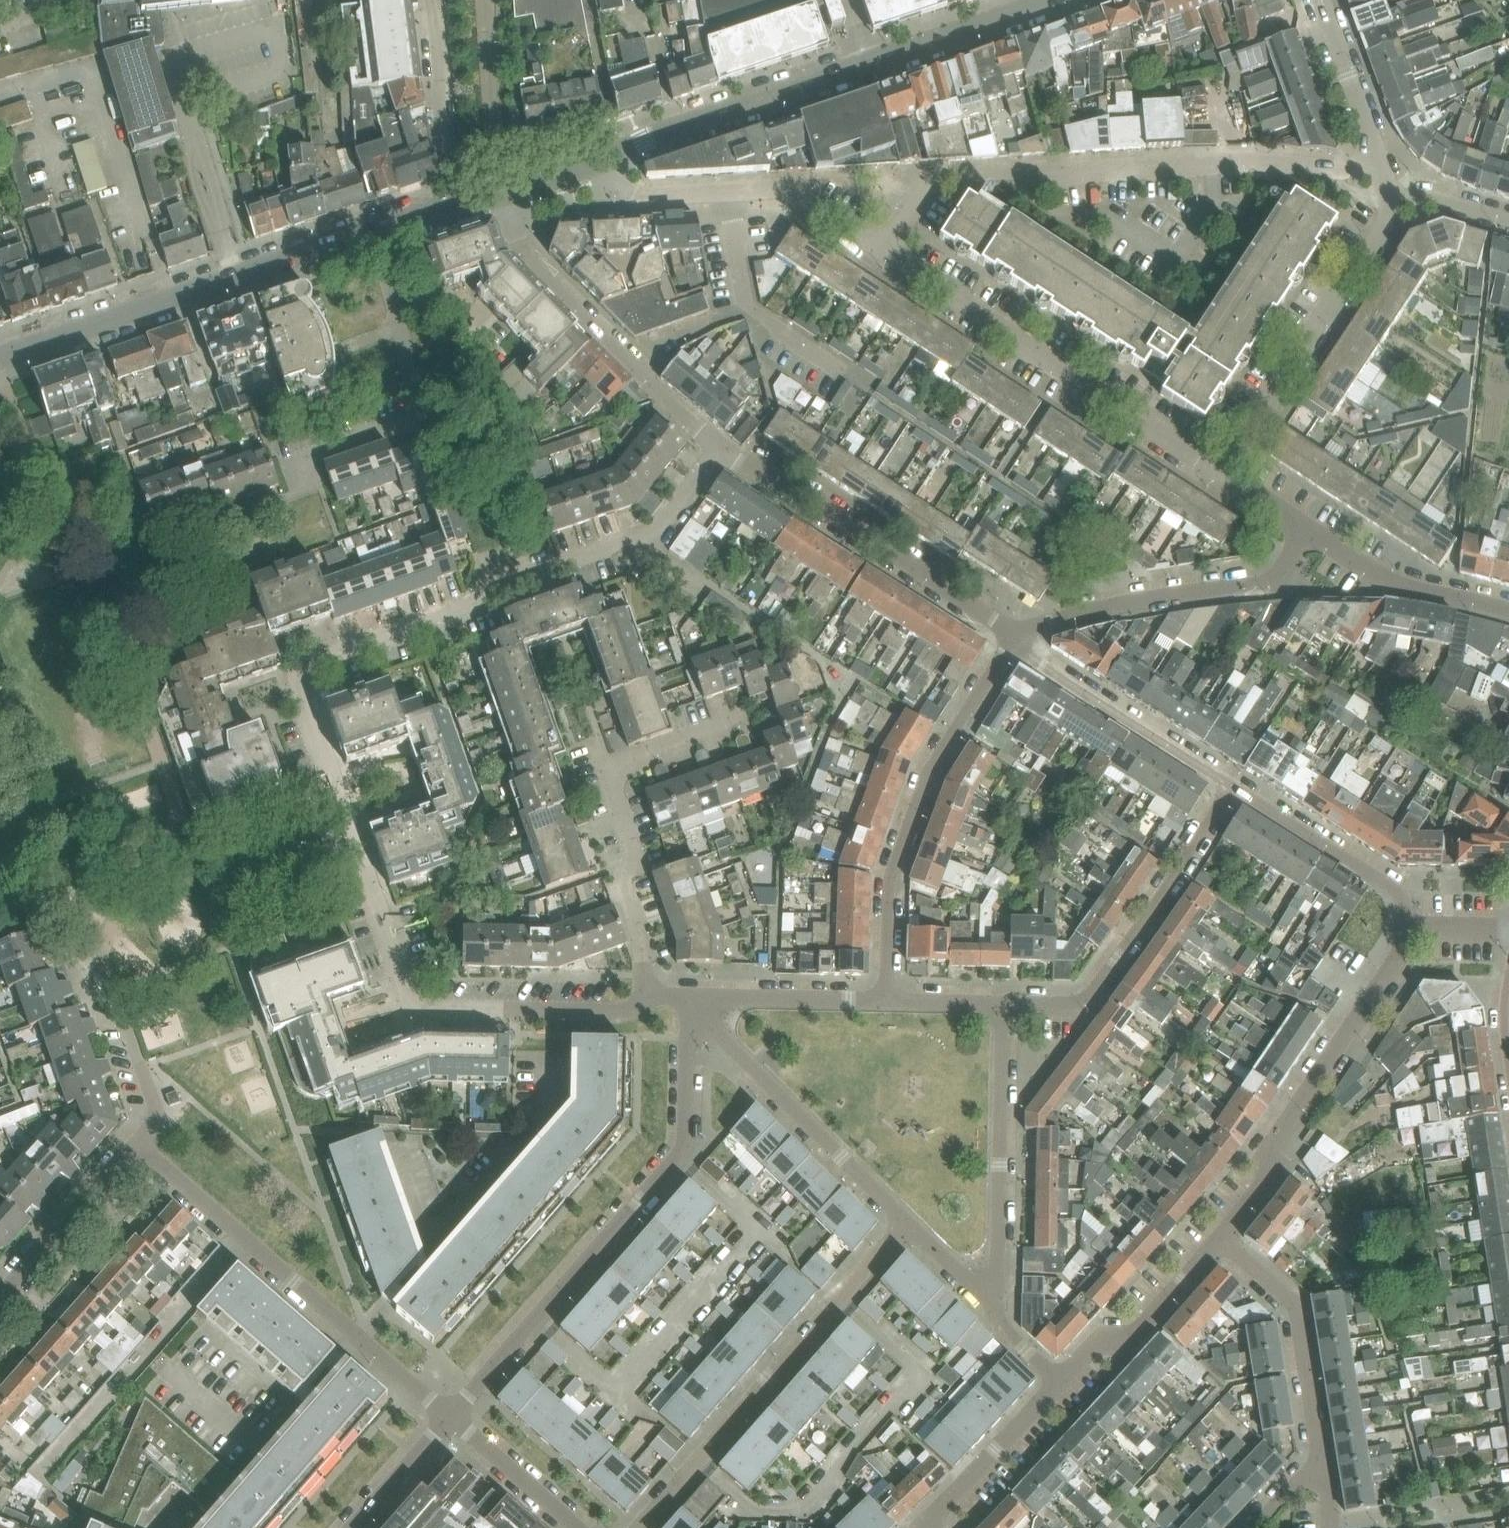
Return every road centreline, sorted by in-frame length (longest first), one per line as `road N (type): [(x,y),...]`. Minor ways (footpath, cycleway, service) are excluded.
road 1 (unclassified): [(409,987),(303,687),(305,669),(320,657),(472,605),(516,577),(658,531),(722,447)]
road 2 (unclassified): [(1383,172),(1271,161),(926,179),(873,251)]
road 3 (residential): [(451,1417),(683,1157),(690,998)]
road 4 (residential): [(451,1417),(139,1142)]
road 5 (unclassified): [(1216,471),(873,251)]
road 6 (residential): [(903,1226),(636,1527)]
road 7 (unclassified): [(1017,640),(928,770),(890,877),(886,1001)]
road 8 (tertiary): [(0,356),(368,232)]
road 9 (residential): [(1220,1240),(1269,1178),(1269,1156),(1397,962),(1408,928)]
road 10 (unclassified): [(722,447),(1017,640)]
road 11 (unclassified): [(497,188),(515,241),(660,394),(722,447)]
road 12 (unclassified): [(1216,471),(1406,190)]
road 13 (unclassified): [(1008,1007),(1085,1003),(1229,788)]
road 14 (unclassified): [(1309,530),(1267,586),(1114,607),(1047,623),(1017,640)]
road 15 (unclassified): [(873,251),(846,213),(809,190),(634,194),(584,159)]
road 16 (unclassified): [(285,464),(407,420),(412,399),(402,333),(368,232)]
road 17 (residential): [(996,1324),(1008,1007)]
road 18 (residential): [(690,998),(903,1226)]
road 19 (tertiary): [(584,159),(868,63)]
road 20 (unclassified): [(1017,640),(1229,788)]
road 21 (unclassified): [(409,987),(431,1009),(629,1013),(647,995)]
road 22 (residential): [(1321,1457),(1295,1309),(1220,1240)]
road 23 (residential): [(647,995),(649,962),(624,883),(634,854),(605,770)]
road 24 (unclassified): [(1229,788),(1393,888),(1408,928)]
road 25 (residential): [(1060,1380),(1092,1346),(1131,1345),(1220,1240)]
road 26 (unclassified): [(1508,609),(1398,586),(1309,530)]
road 27 (residential): [(0,1299),(139,1142)]
road 28 (unclassified): [(428,0),(441,110),(466,199)]
road 29 (residential): [(139,1142),(158,1117),(100,959)]
road 30 (residential): [(929,1527),(937,1510),(1060,1380)]
road 31 (unclassified): [(690,998),(886,1001)]
road 32 (tertiary): [(868,63),(1045,0)]
road 33 (unclassified): [(1383,172),(1322,0)]
road 34 (residential): [(577,1527),(451,1417)]
road 35 (residential): [(605,770),(757,716)]
road 36 (residential): [(353,1527),(451,1417)]
road 37 (residential): [(903,1226),(996,1324)]
road 38 (unclassified): [(886,1001),(1008,1007)]

